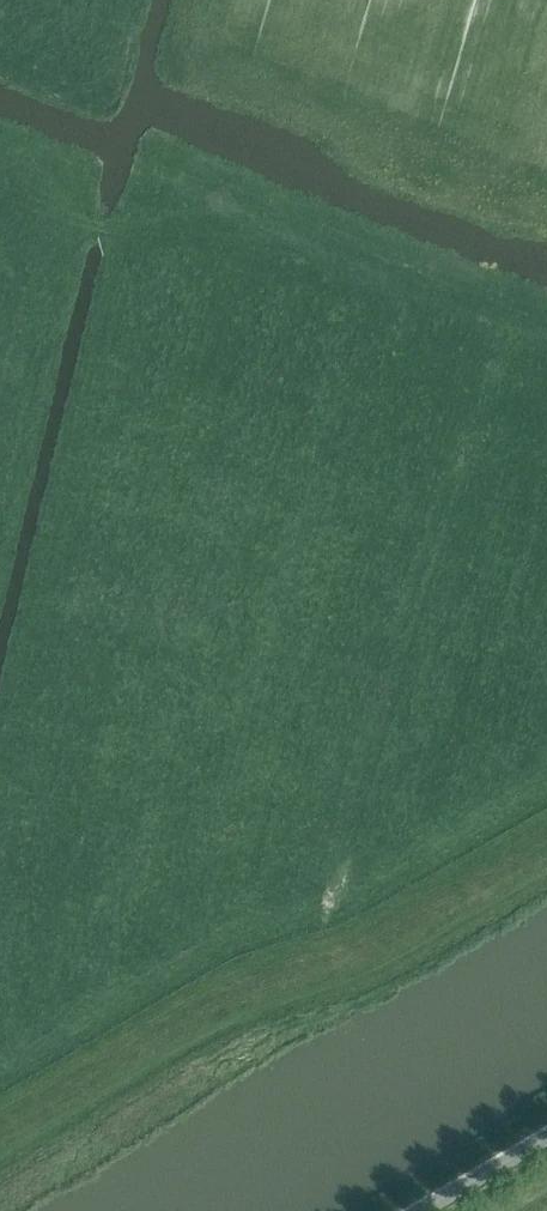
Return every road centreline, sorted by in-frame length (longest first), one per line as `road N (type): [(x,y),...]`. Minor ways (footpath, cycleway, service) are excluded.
road 1 (track): [(546,315),(304,221),(134,237),(0,184)]
road 2 (unclassified): [(417,1210),(546,1134)]

